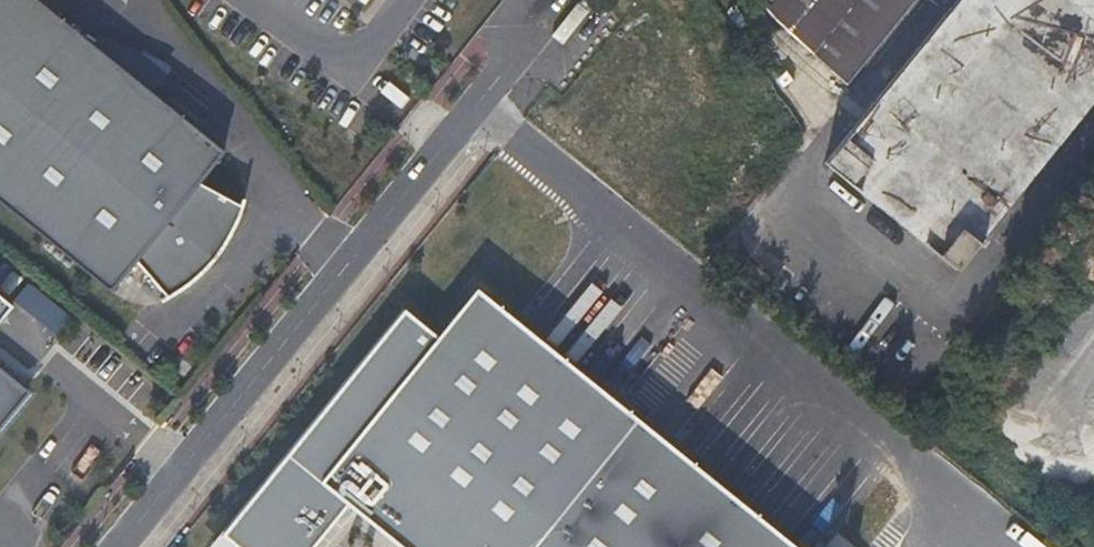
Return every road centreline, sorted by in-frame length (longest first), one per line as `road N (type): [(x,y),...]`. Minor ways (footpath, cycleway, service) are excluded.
road 1 (unclassified): [(115,546),(546,18)]

